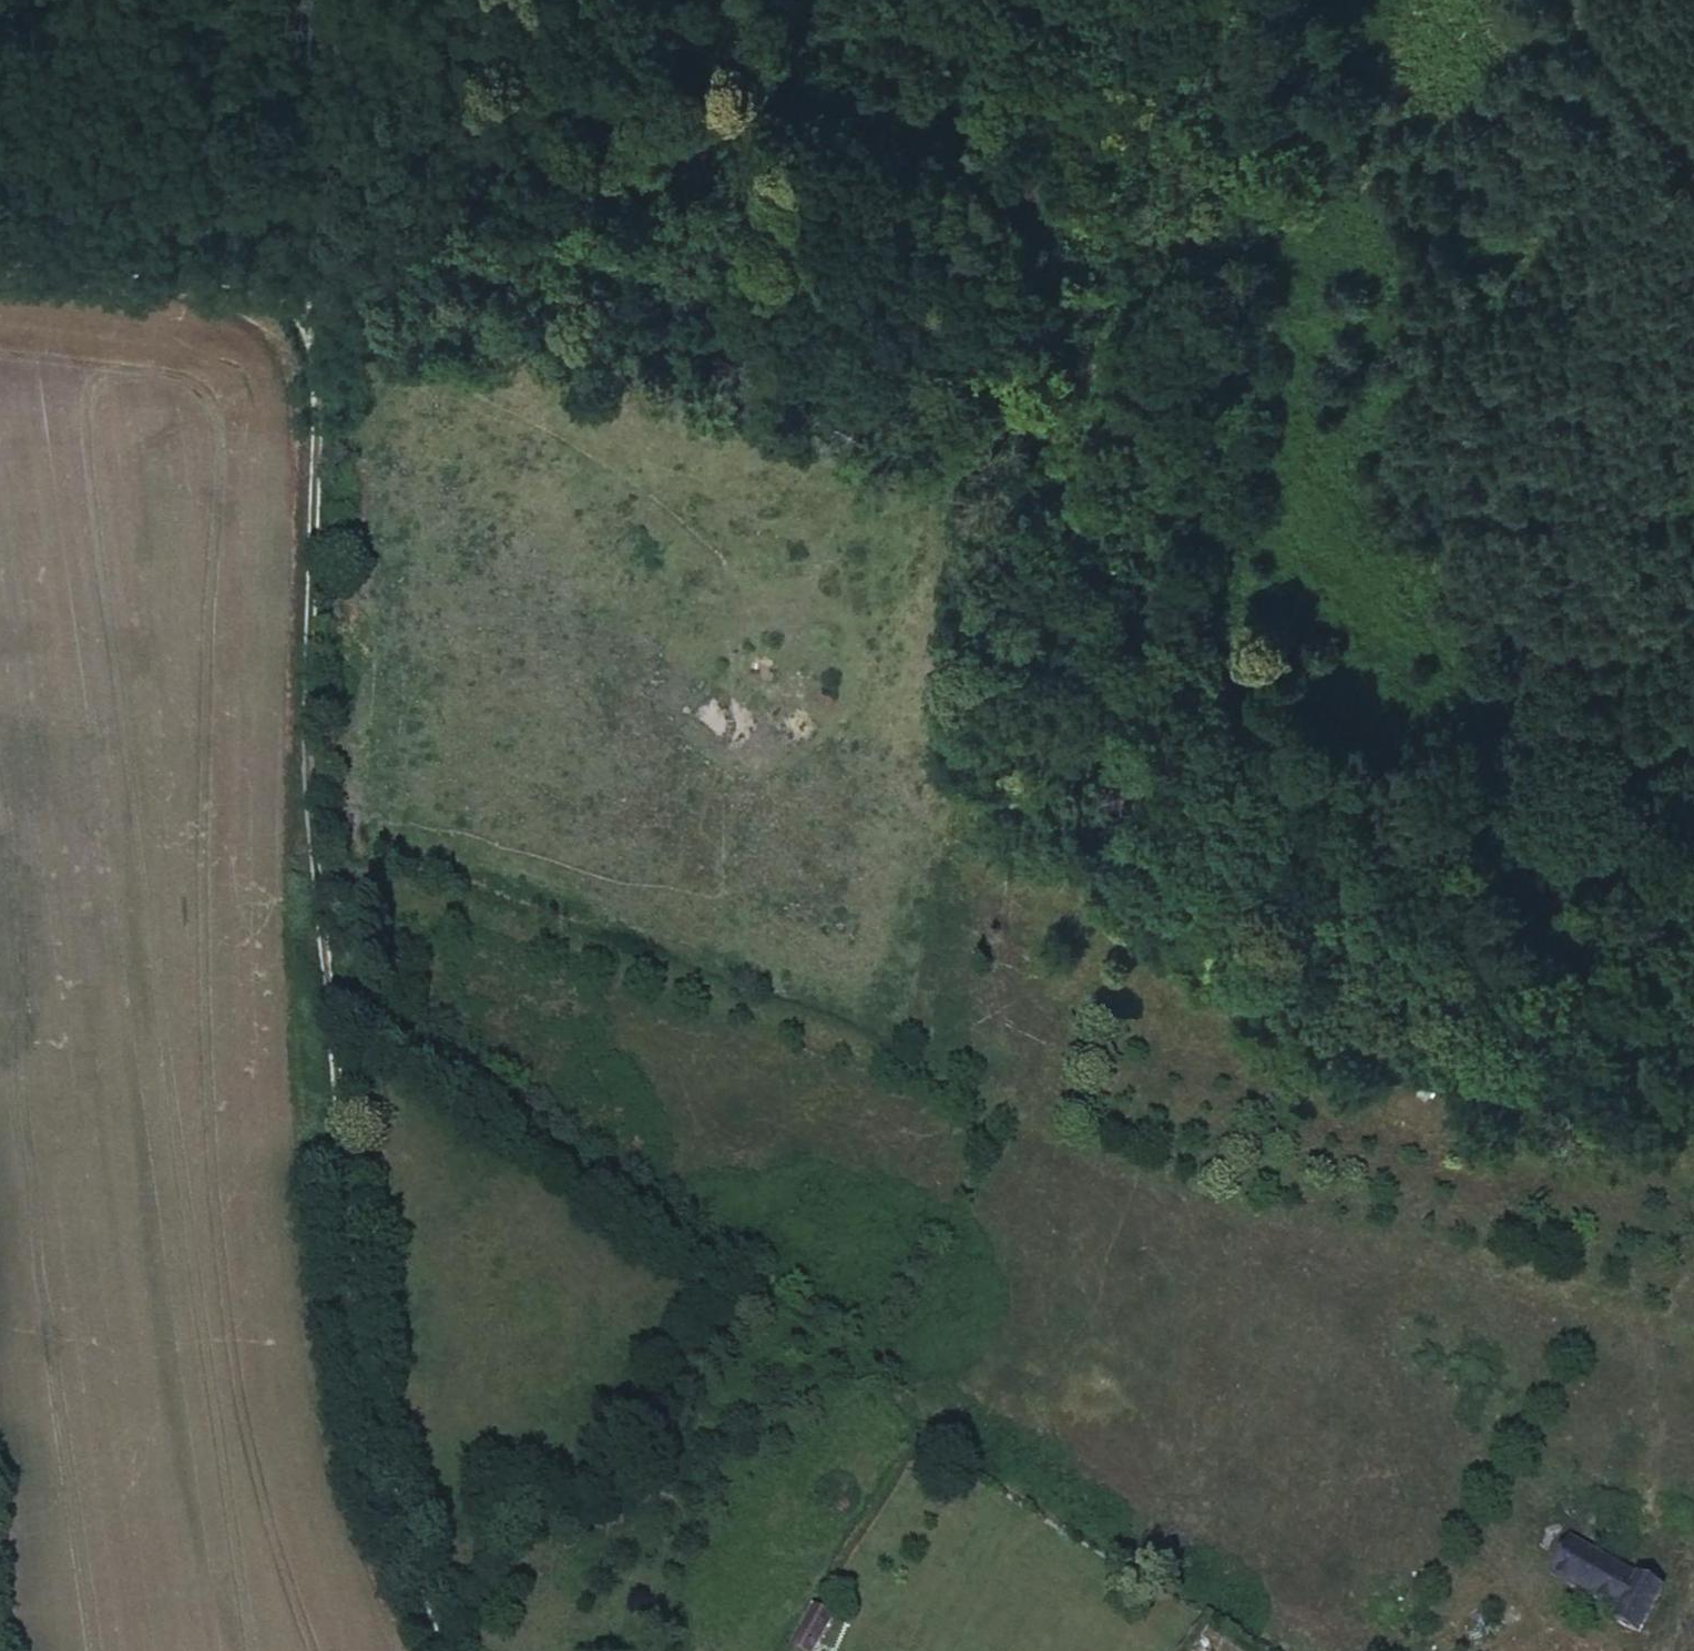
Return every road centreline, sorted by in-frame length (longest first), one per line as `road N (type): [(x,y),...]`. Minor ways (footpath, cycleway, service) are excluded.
road 1 (track): [(0,257),(232,281),(269,292),(299,315),(311,335),(317,396),(310,613),(325,977),(363,1387),(448,1650)]
road 2 (track): [(1693,136),(1578,0)]

